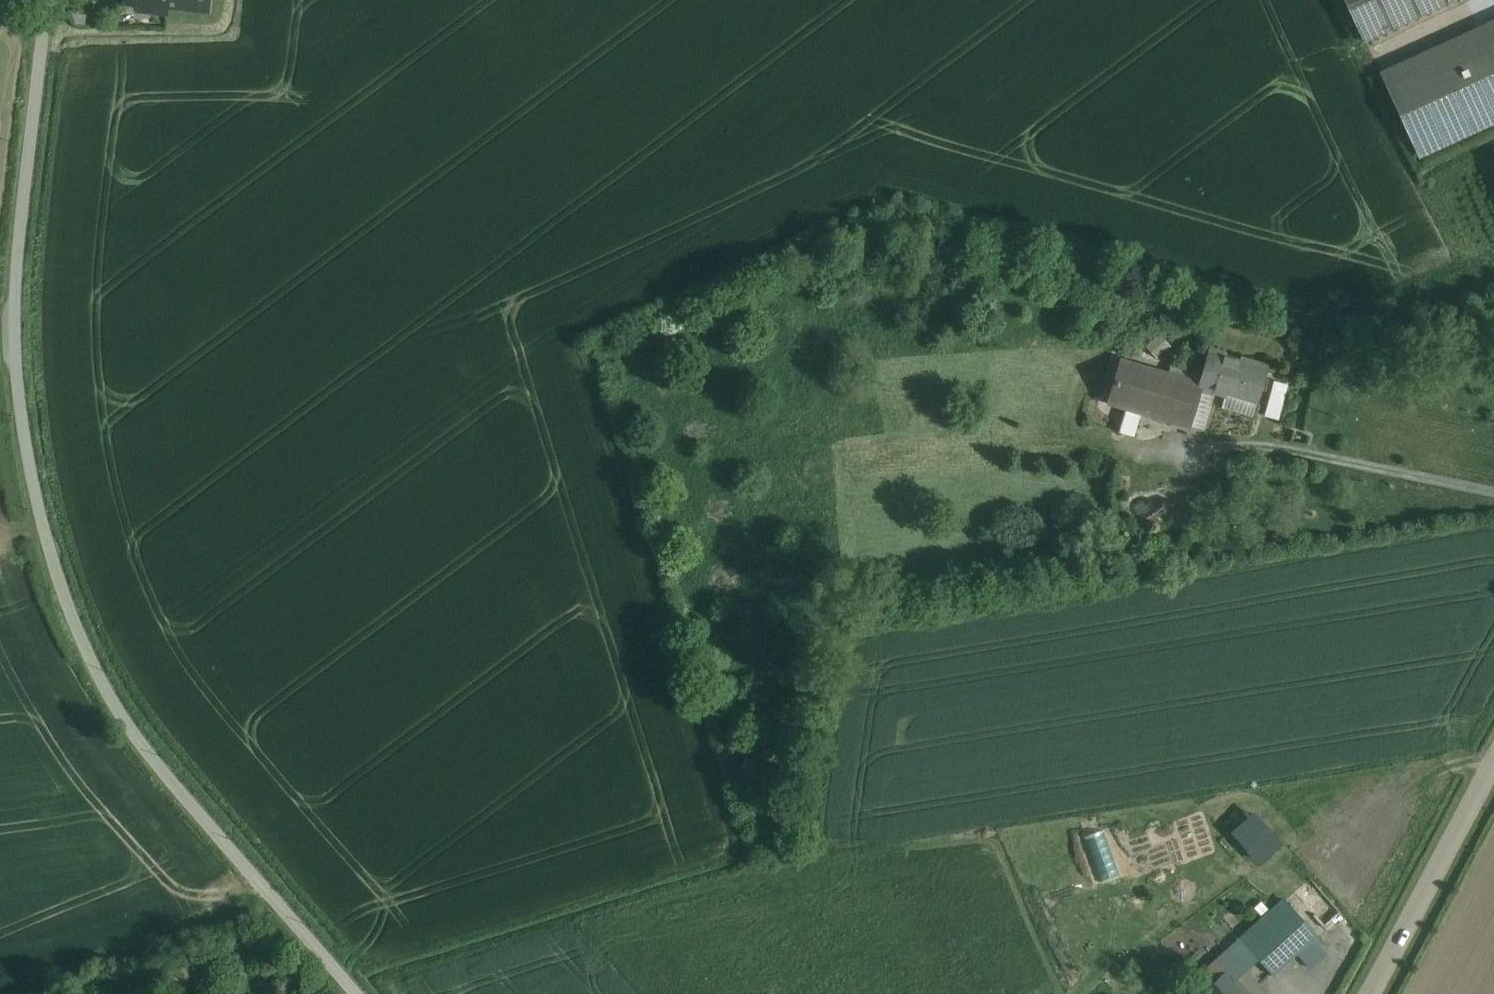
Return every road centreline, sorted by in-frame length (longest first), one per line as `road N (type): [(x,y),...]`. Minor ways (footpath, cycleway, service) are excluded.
road 1 (residential): [(356,993),(117,703),(87,648),(49,537),(19,357),(18,288),(45,0)]
road 2 (unclassified): [(1370,993),(1493,765)]

